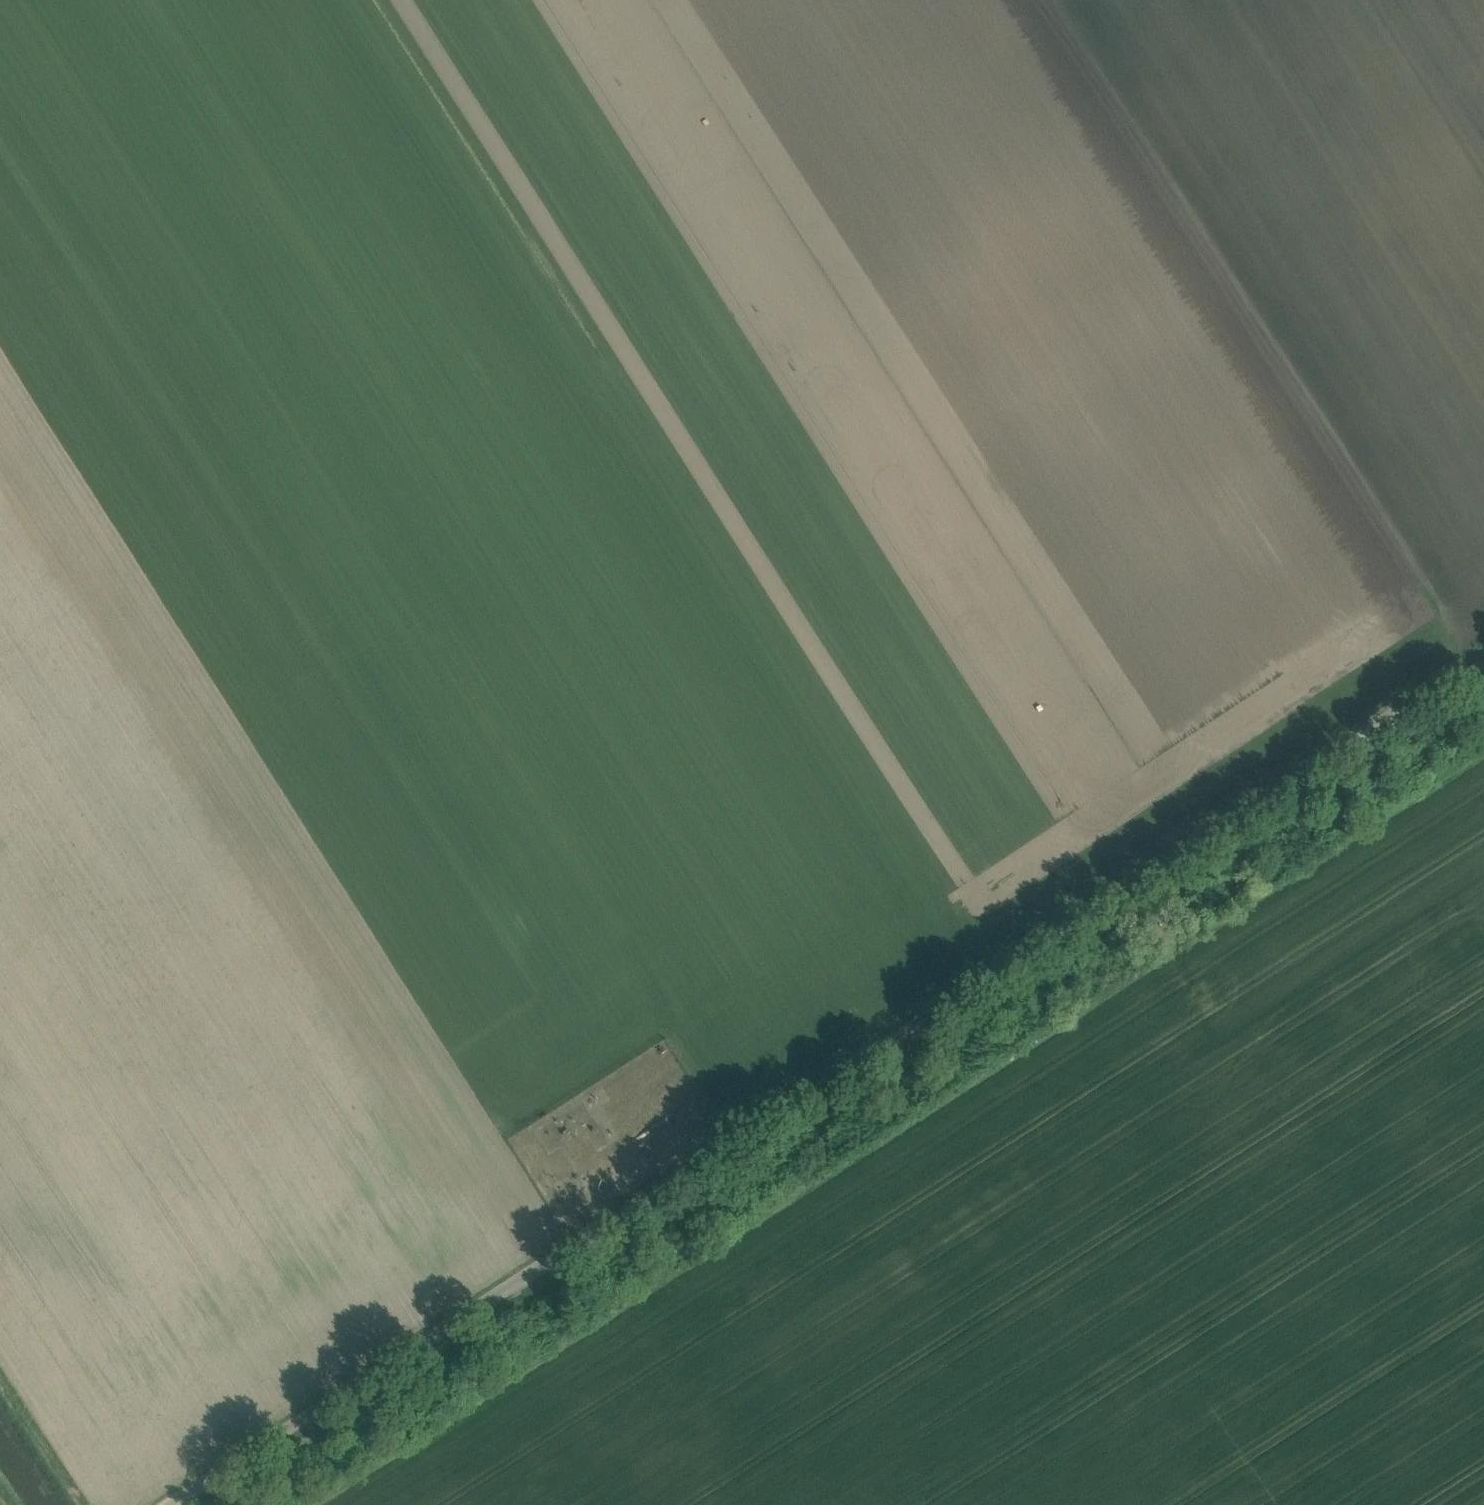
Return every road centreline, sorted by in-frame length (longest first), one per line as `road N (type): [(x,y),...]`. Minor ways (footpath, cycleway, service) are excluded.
road 1 (unclassified): [(177,1504),(1147,887)]
road 2 (track): [(1147,887),(1483,672)]

